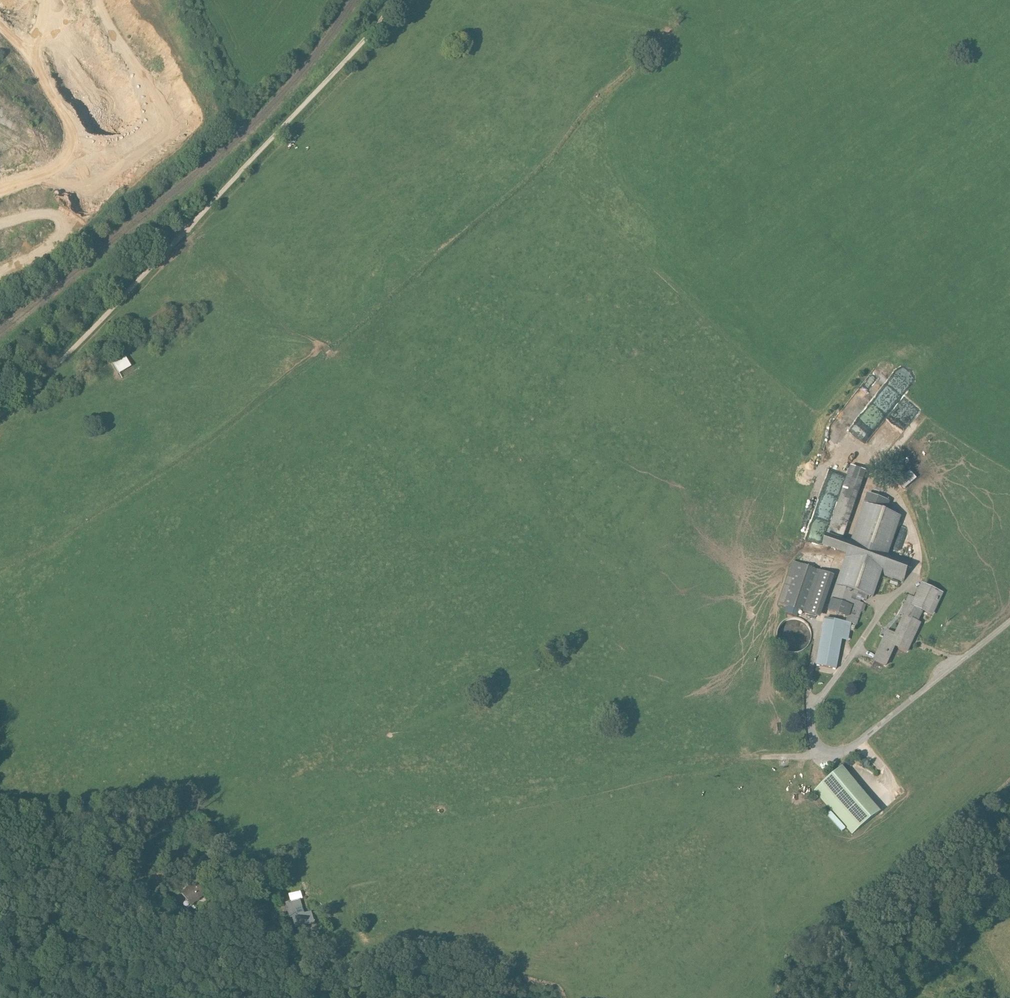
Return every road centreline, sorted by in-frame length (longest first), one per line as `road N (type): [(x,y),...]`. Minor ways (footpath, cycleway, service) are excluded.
road 1 (track): [(0,416),(217,201),(392,0)]
road 2 (track): [(963,661),(861,744),(841,754),(820,748),(815,705),(918,563),(891,486)]

